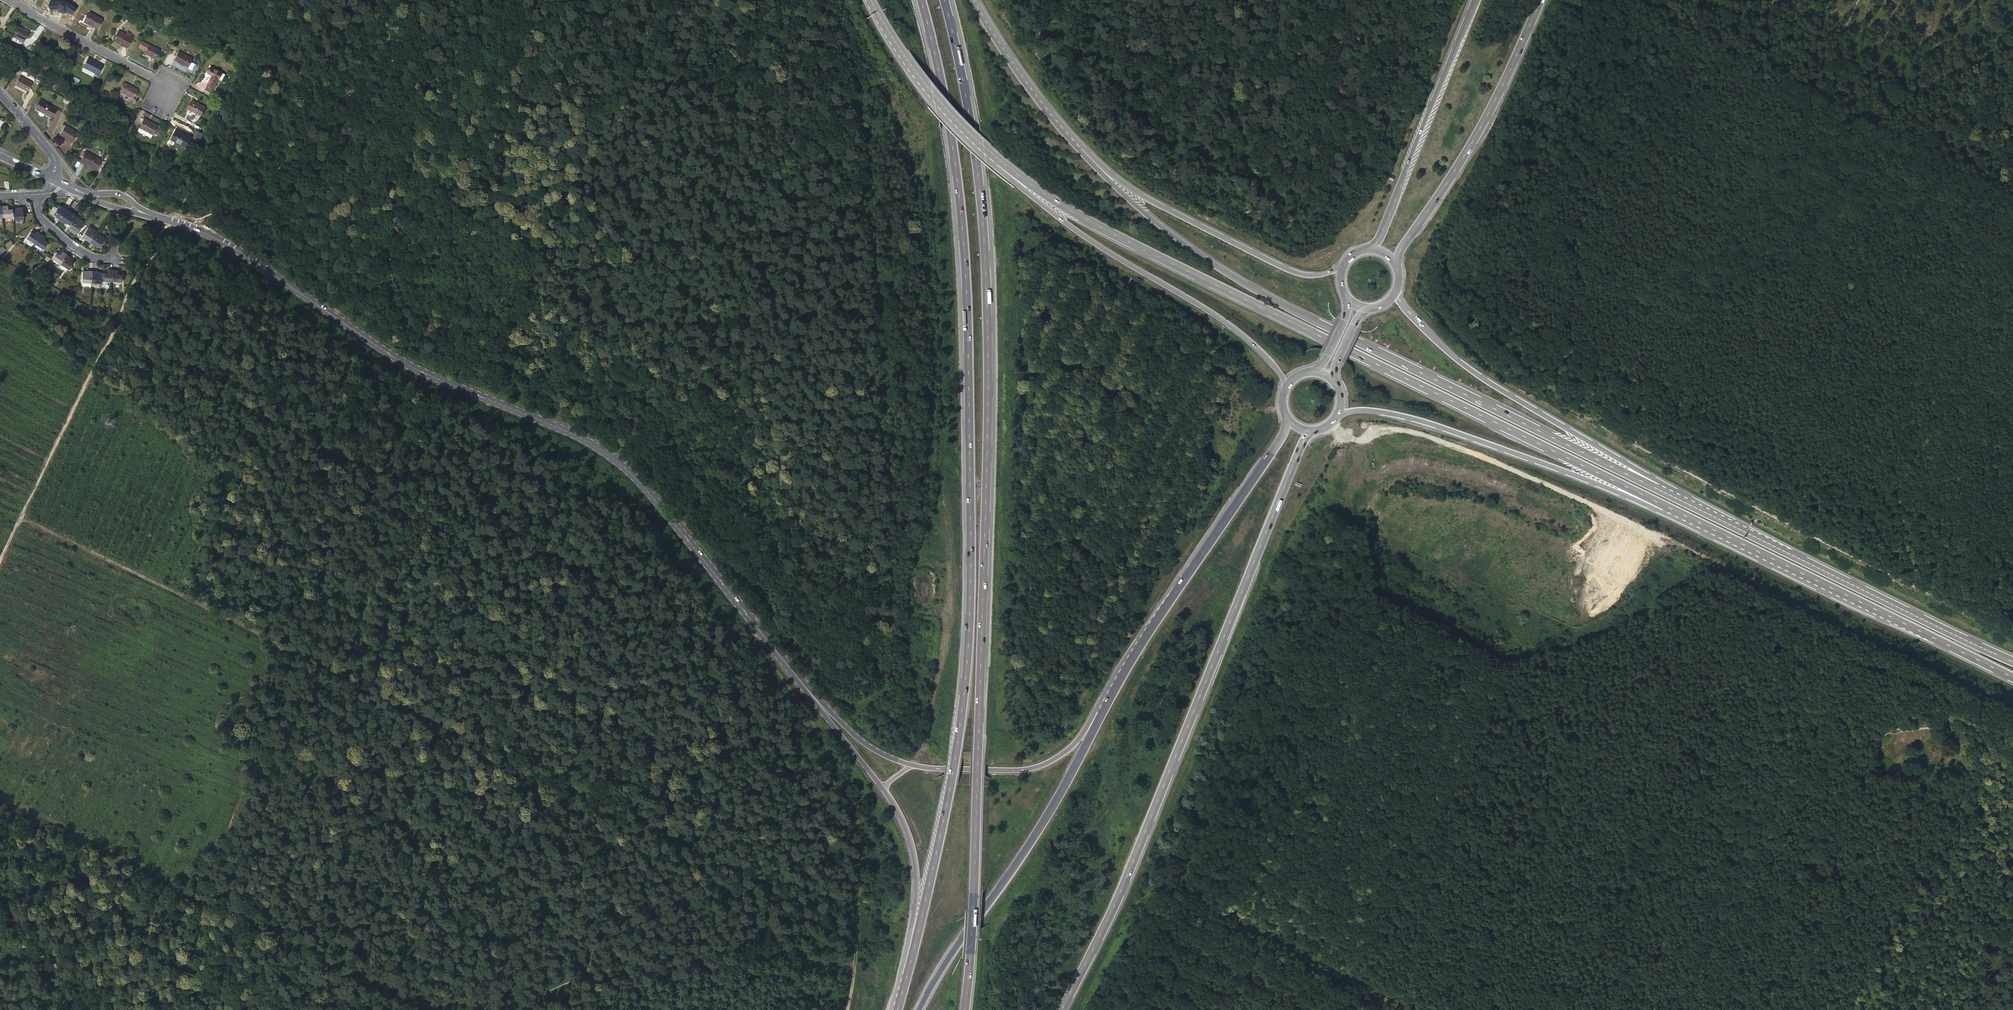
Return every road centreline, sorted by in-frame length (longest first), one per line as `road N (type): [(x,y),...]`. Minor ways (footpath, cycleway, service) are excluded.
road 1 (trunk): [(964,1009),(989,387),(985,235),(970,110),(944,0)]
road 2 (trunk): [(920,0),(959,201),(968,613),(954,755),(921,904)]
road 3 (tertiary): [(155,216),(226,246),(430,374),(614,461),(811,696)]
road 4 (track): [(1337,498),(1347,451),(1371,424),(1412,431),(1518,470),(2012,708)]
road 5 (trunk): [(1000,161),(1092,224),(1665,506)]
road 6 (track): [(2012,260),(1897,490),(1459,286)]
road 7 (track): [(1459,286),(1444,323),(1499,371),(1855,559),(2012,631)]
road 8 (trunk): [(1657,489),(1278,302),(1162,226),(1080,151)]
road 9 (trunk): [(1063,1009),(1159,807),(1310,431)]
road 10 (track): [(1630,1009),(1823,616)]
road 11 (track): [(848,1009),(859,925),(854,800),(756,630)]
road 12 (trunk): [(2012,661),(1657,489)]
road 13 (track): [(1630,441),(1808,90)]
road 14 (trunk): [(1665,506),(2012,678)]
road 15 (track): [(0,566),(169,220)]
road 16 (track): [(472,0),(382,66),(238,208),(179,222)]
road 17 (trunk): [(1287,418),(1090,731)]
road 18 (trunk): [(1000,161),(1008,176),(1090,241),(1226,321),(1286,386)]
road 19 (track): [(1945,675),(2007,905),(1957,1009)]
road 20 (track): [(1346,976),(1510,667)]
road 21 (trunk): [(1338,414),(1416,419),(1665,506)]
road 22 (trunk): [(1657,489),(1480,378),(1394,294)]
road 23 (trunk): [(1090,731),(1044,822),(919,1009)]
road 24 (trunk): [(1393,261),(1477,133),(1541,0)]
road 25 (track): [(1145,866),(1406,1009)]
road 26 (trunk): [(1338,268),(1310,275),(1276,265),(1151,201),(1080,151)]
road 27 (trunk): [(1474,0),(1372,248)]
road 28 (trunk): [(811,696),(894,806),(921,904)]
road 29 (trunk): [(870,0),(932,94),(1000,161)]
road 30 (residential): [(6,0),(178,93)]
road 31 (trunk): [(1090,731),(1027,770),(911,765)]
road 32 (trunk): [(1080,151),(971,0)]
road 33 (track): [(1855,559),(1897,490),(1910,585)]
road 34 (track): [(0,943),(58,967),(104,1009)]
road 35 (tertiary): [(911,765),(871,749),(811,696)]

